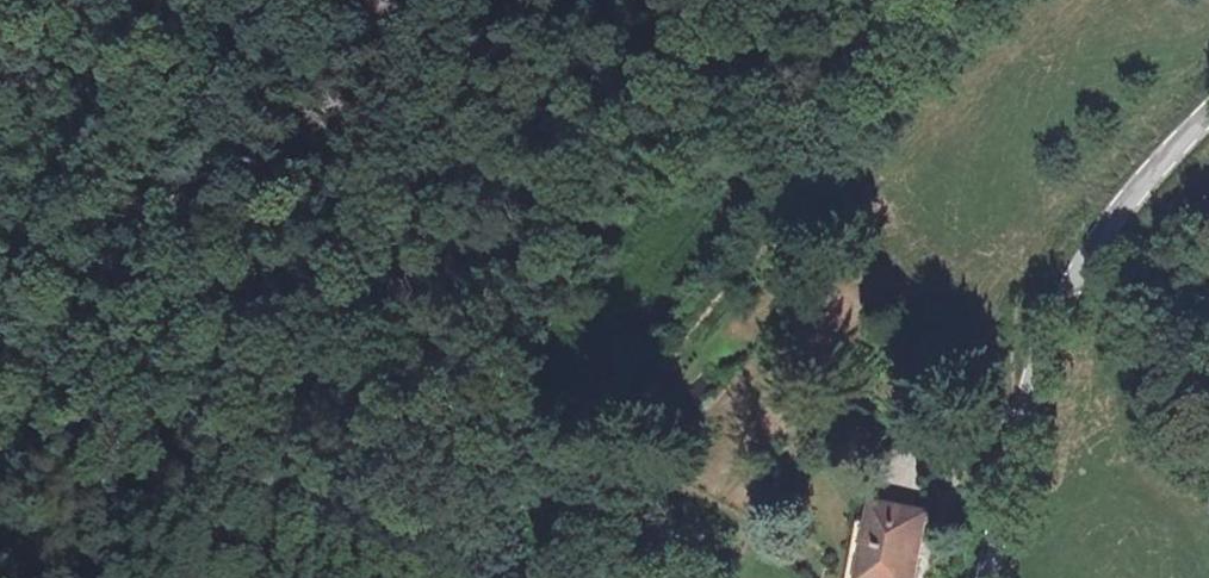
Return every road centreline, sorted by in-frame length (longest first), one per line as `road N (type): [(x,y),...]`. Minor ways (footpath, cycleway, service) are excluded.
road 1 (unclassified): [(1208,119),(1134,189),(1042,355),(992,577)]

